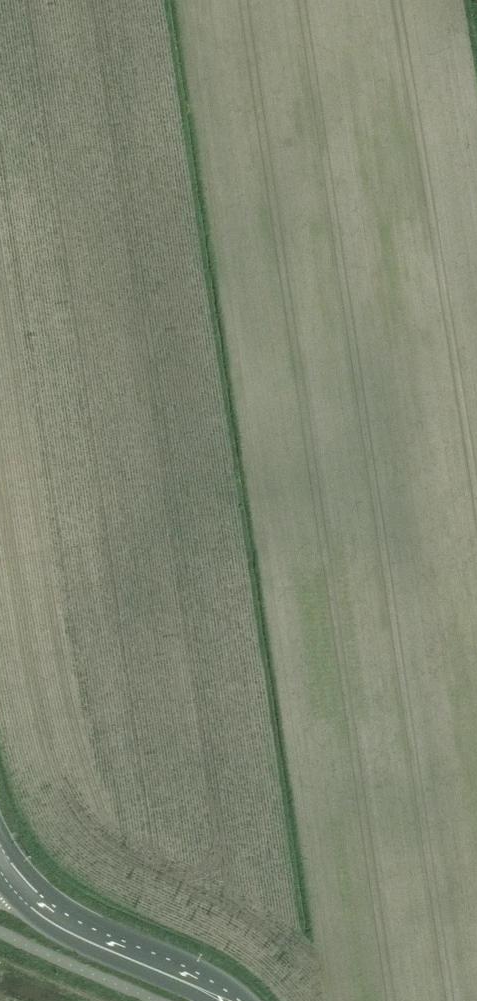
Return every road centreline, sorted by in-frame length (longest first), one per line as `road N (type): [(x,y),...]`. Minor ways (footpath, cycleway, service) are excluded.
road 1 (secondary): [(248,1000),(203,970),(75,911),(16,859)]
road 2 (secondary): [(0,885),(83,944),(208,1000)]

